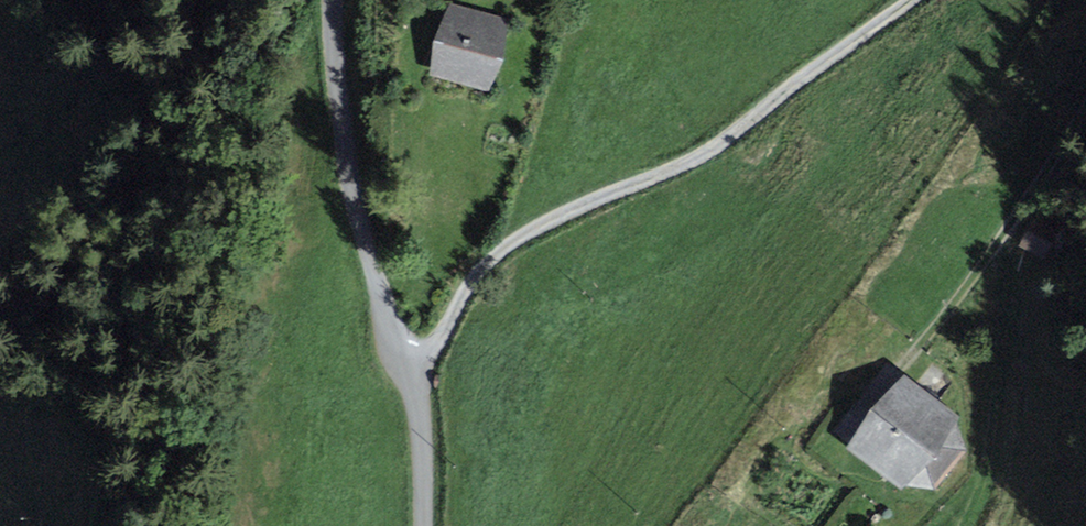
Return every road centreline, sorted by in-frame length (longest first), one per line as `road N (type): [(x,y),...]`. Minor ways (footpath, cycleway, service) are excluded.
road 1 (track): [(405,364),(442,337),(463,294),(511,245),(704,157),(917,0)]
road 2 (unclassified): [(335,0),(351,183),(419,405),(424,525)]
road 3 (track): [(922,340),(1085,93)]

